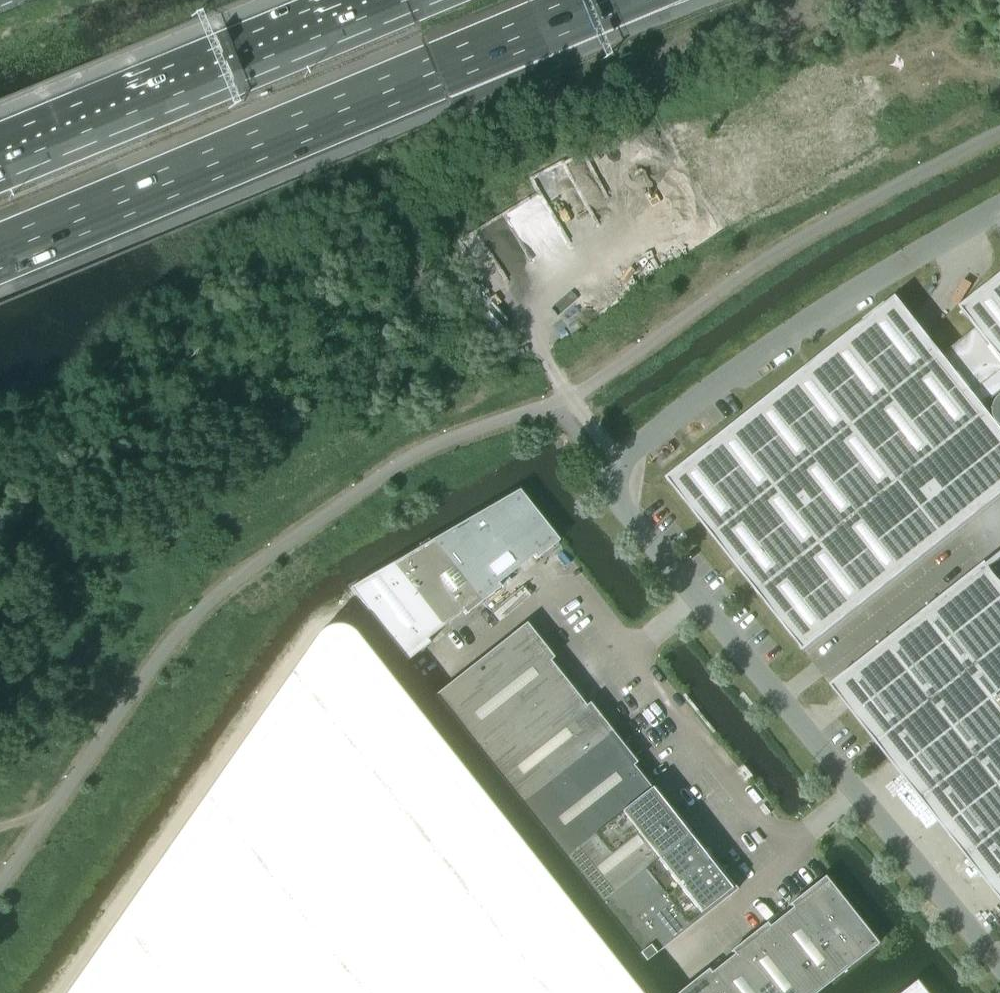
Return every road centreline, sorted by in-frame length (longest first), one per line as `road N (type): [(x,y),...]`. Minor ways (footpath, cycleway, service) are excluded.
road 1 (residential): [(999,210),(793,327),(622,459),(615,498),(999,971)]
road 2 (motorway): [(0,253),(605,0)]
road 3 (motorway): [(405,0),(0,166)]

